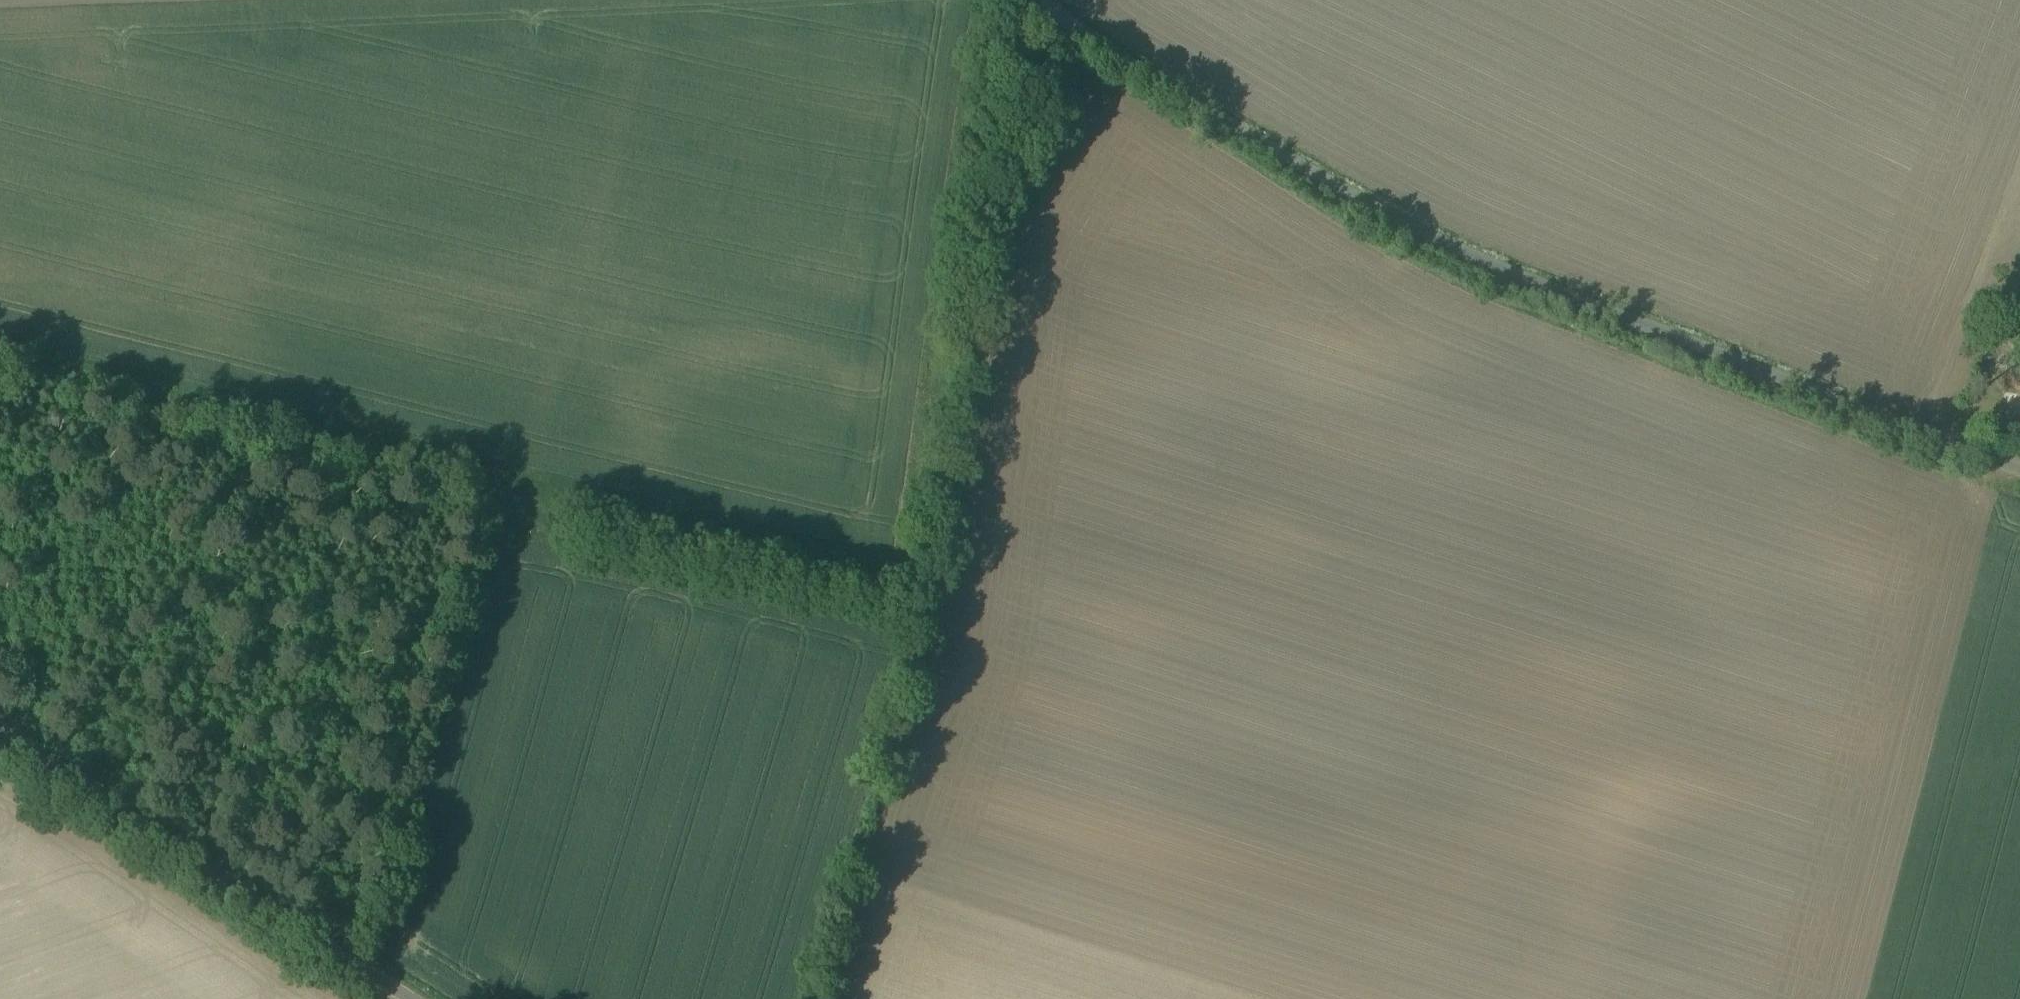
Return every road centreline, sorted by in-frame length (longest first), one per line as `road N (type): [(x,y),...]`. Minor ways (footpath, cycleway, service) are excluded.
road 1 (residential): [(2019,463),(1485,269),(1055,17),(1041,0)]
road 2 (residential): [(406,998),(0,724)]

